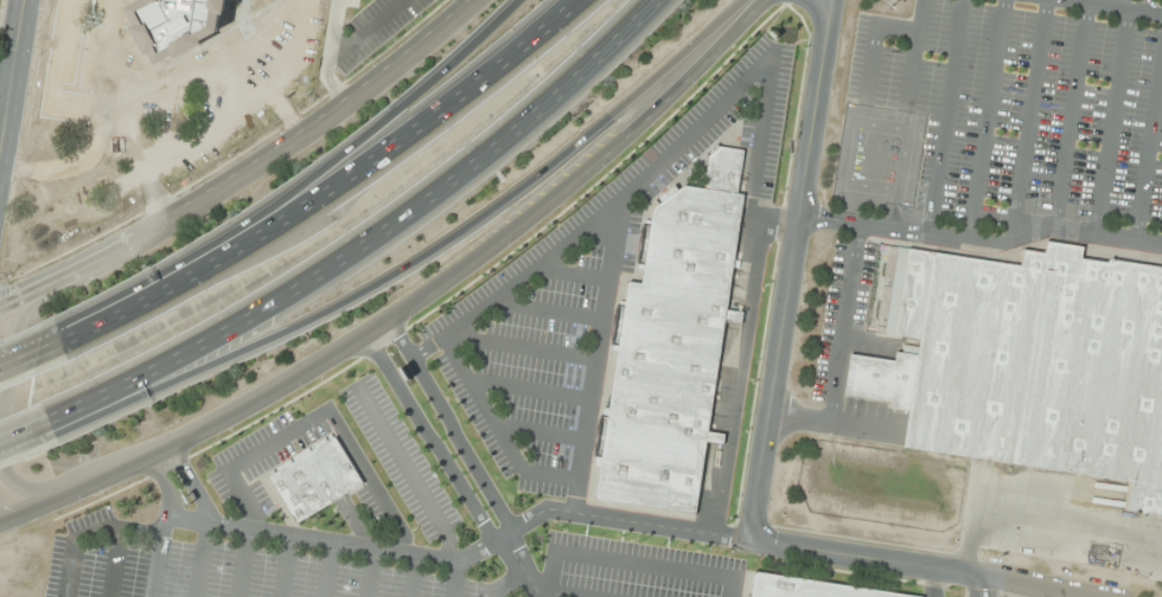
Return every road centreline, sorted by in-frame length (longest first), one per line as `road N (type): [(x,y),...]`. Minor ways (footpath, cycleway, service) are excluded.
road 1 (secondary): [(0,520),(245,406),(526,230),(770,0)]
road 2 (motorway): [(57,435),(179,390),(337,315),(451,244),(583,143),(746,0)]
road 3 (motorway): [(50,419),(213,338),(404,217),(503,140),(653,0)]
road 4 (motorway): [(579,0),(542,37),(282,219),(185,281),(44,351)]
road 5 (secondary): [(479,0),(263,169),(94,268),(0,308)]
road 6 (residential): [(748,540),(829,0)]
road 7 (motorway): [(515,0),(282,219)]
road 8 (secondary): [(60,283),(15,335),(4,466),(19,487),(72,492)]
road 9 (residential): [(984,576),(748,540)]

